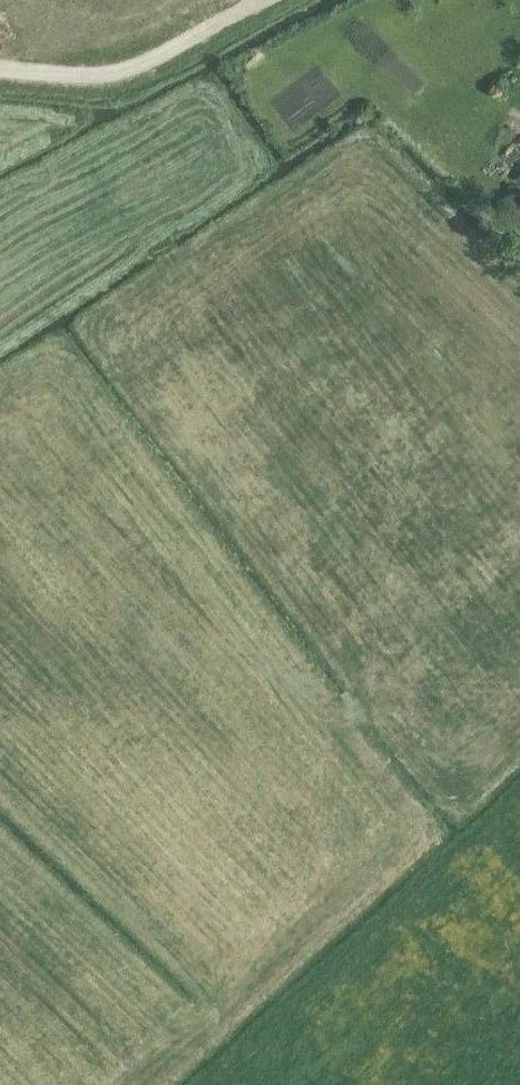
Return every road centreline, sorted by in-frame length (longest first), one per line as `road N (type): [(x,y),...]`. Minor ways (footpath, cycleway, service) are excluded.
road 1 (track): [(257,0),(103,77),(0,68)]

